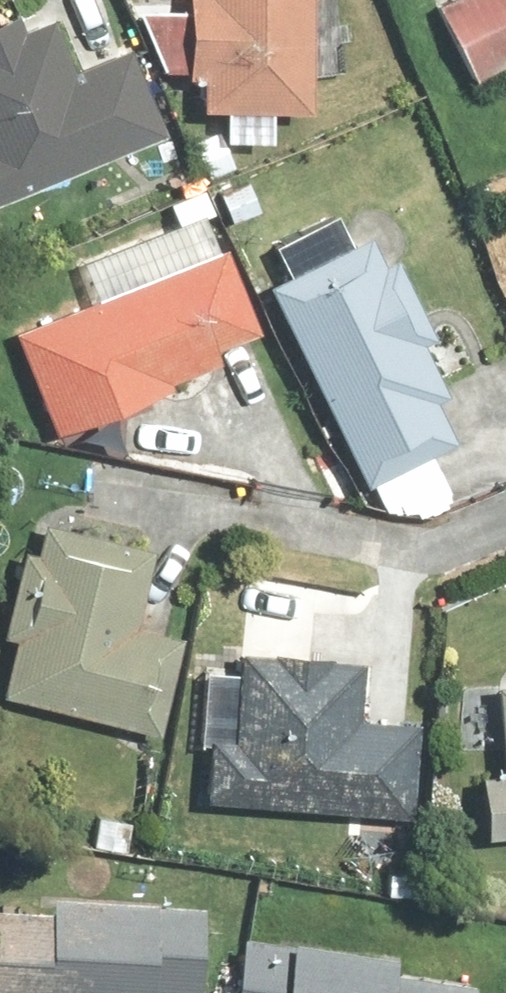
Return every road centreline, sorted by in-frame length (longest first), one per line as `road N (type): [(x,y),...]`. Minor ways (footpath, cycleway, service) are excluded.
road 1 (residential): [(132,496),(465,545),(505,526)]

